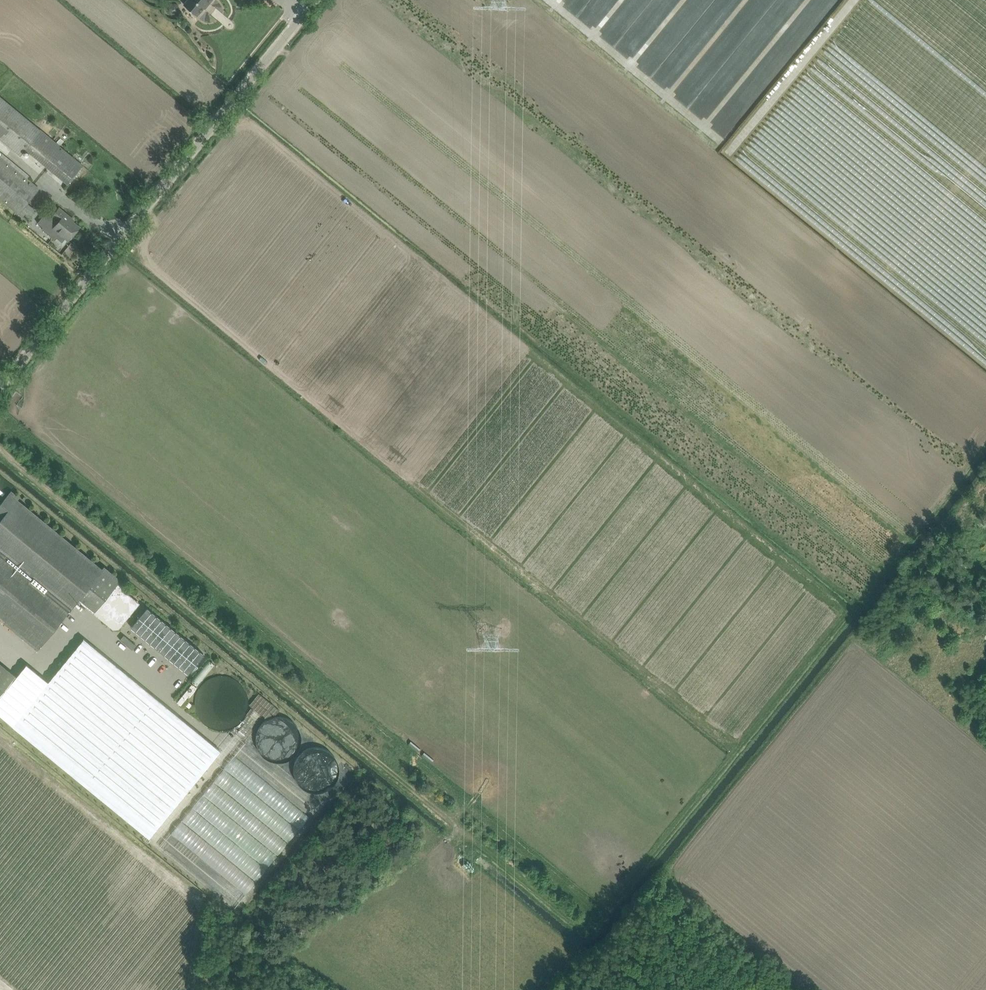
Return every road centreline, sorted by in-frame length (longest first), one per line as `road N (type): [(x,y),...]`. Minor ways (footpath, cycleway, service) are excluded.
road 1 (unclassified): [(0,387),(314,0)]

